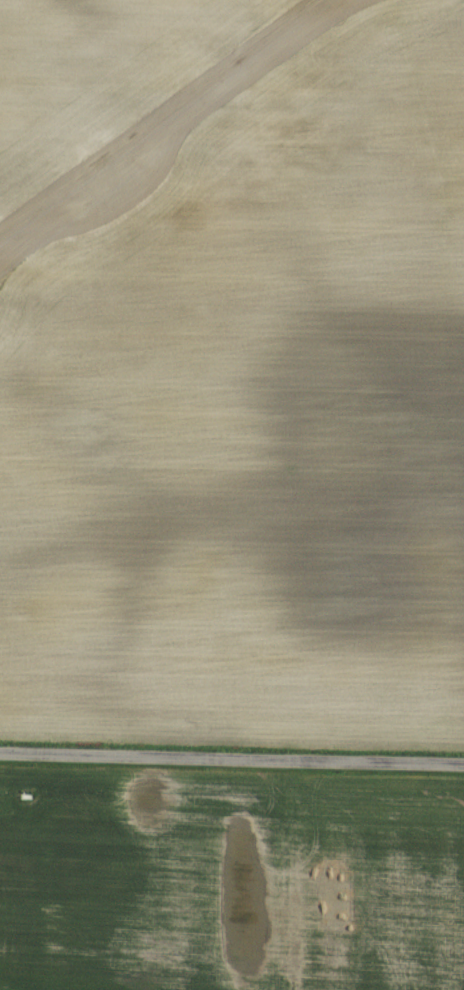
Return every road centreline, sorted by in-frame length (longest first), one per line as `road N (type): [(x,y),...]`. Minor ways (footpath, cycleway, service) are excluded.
road 1 (residential): [(0,754),(463,765)]

